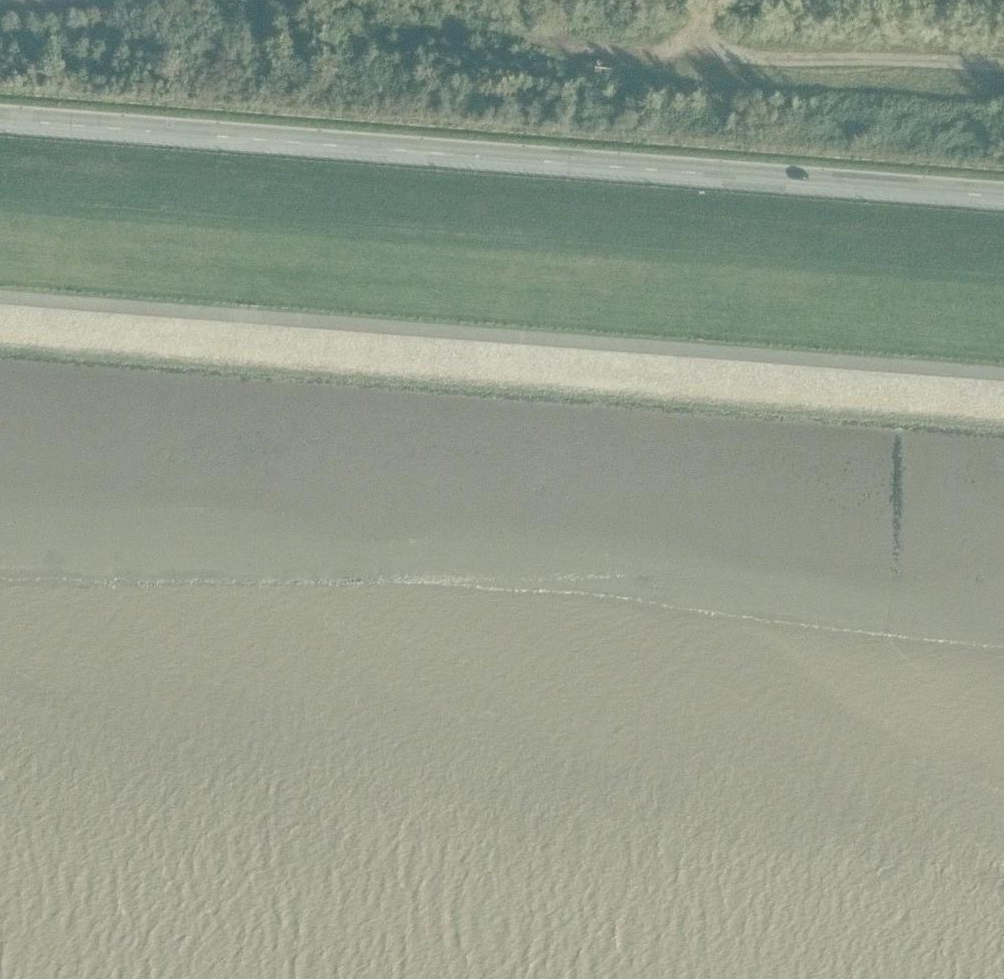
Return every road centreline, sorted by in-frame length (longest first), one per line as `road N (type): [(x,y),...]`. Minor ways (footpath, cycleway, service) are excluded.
road 1 (tertiary): [(1003,199),(0,120)]
road 2 (track): [(1003,378),(0,300)]

